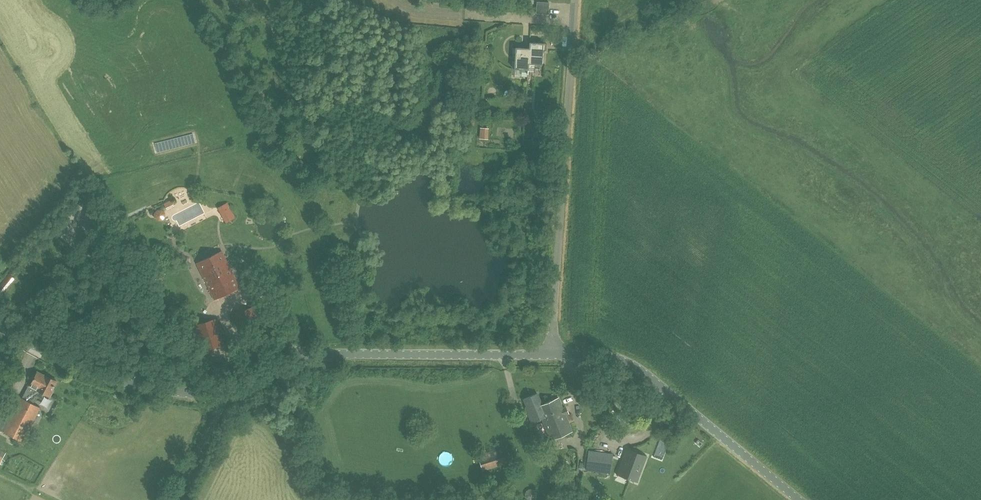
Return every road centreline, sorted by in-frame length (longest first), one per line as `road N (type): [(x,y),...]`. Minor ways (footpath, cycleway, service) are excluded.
road 1 (tertiary): [(551,356),(333,356),(227,393),(191,395),(98,375),(0,329)]
road 2 (unclassified): [(551,356),(575,0)]
road 3 (tertiary): [(798,499),(623,363),(551,356)]

